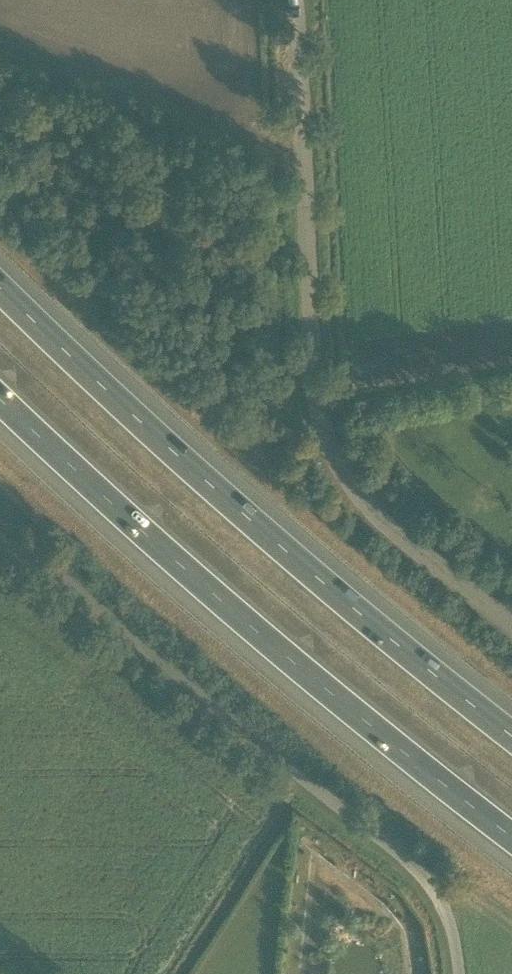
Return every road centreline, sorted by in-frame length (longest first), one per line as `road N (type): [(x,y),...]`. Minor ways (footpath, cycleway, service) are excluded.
road 1 (unclassified): [(511,624),(349,480),(327,412),(312,319),(297,0)]
road 2 (motorway): [(511,711),(81,345),(0,258)]
road 3 (motorway): [(0,389),(370,723),(511,830)]
road 4 (unclassified): [(459,973),(441,904),(412,864),(71,578),(0,541)]

